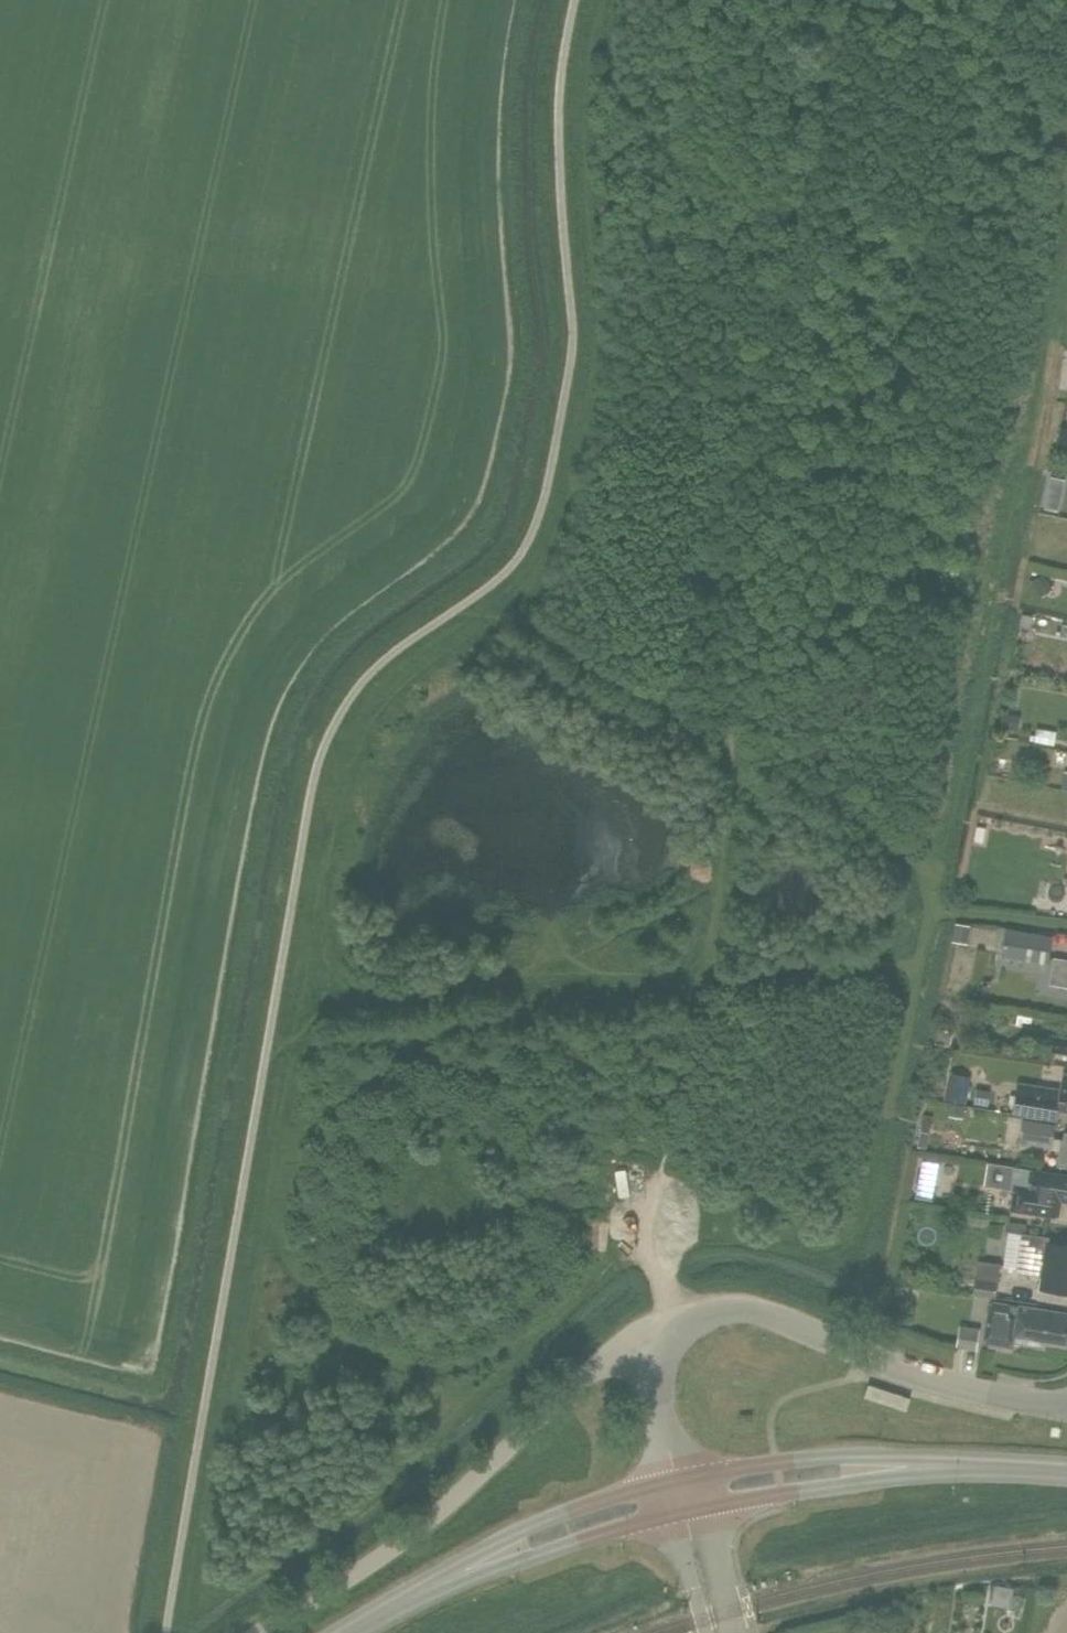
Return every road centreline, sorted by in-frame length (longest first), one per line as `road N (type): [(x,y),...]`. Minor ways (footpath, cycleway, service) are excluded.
road 1 (unclassified): [(259,1632),(391,1550),(622,1344),(641,1337)]
road 2 (unclassified): [(1066,1404),(956,1386),(756,1308),(717,1311),(641,1337)]
road 3 (primary): [(660,1484),(509,1534),(464,1570)]
road 4 (primary): [(915,1465),(835,1455),(702,1476)]
road 5 (primary): [(708,1504),(915,1465)]
road 6 (primary): [(464,1570),(666,1512)]
road 7 (primary): [(1066,1471),(915,1465)]
road 8 (primary): [(464,1570),(344,1632)]
road 9 (unclassified): [(728,1632),(708,1504)]
road 10 (unclassified): [(666,1512),(706,1632)]

